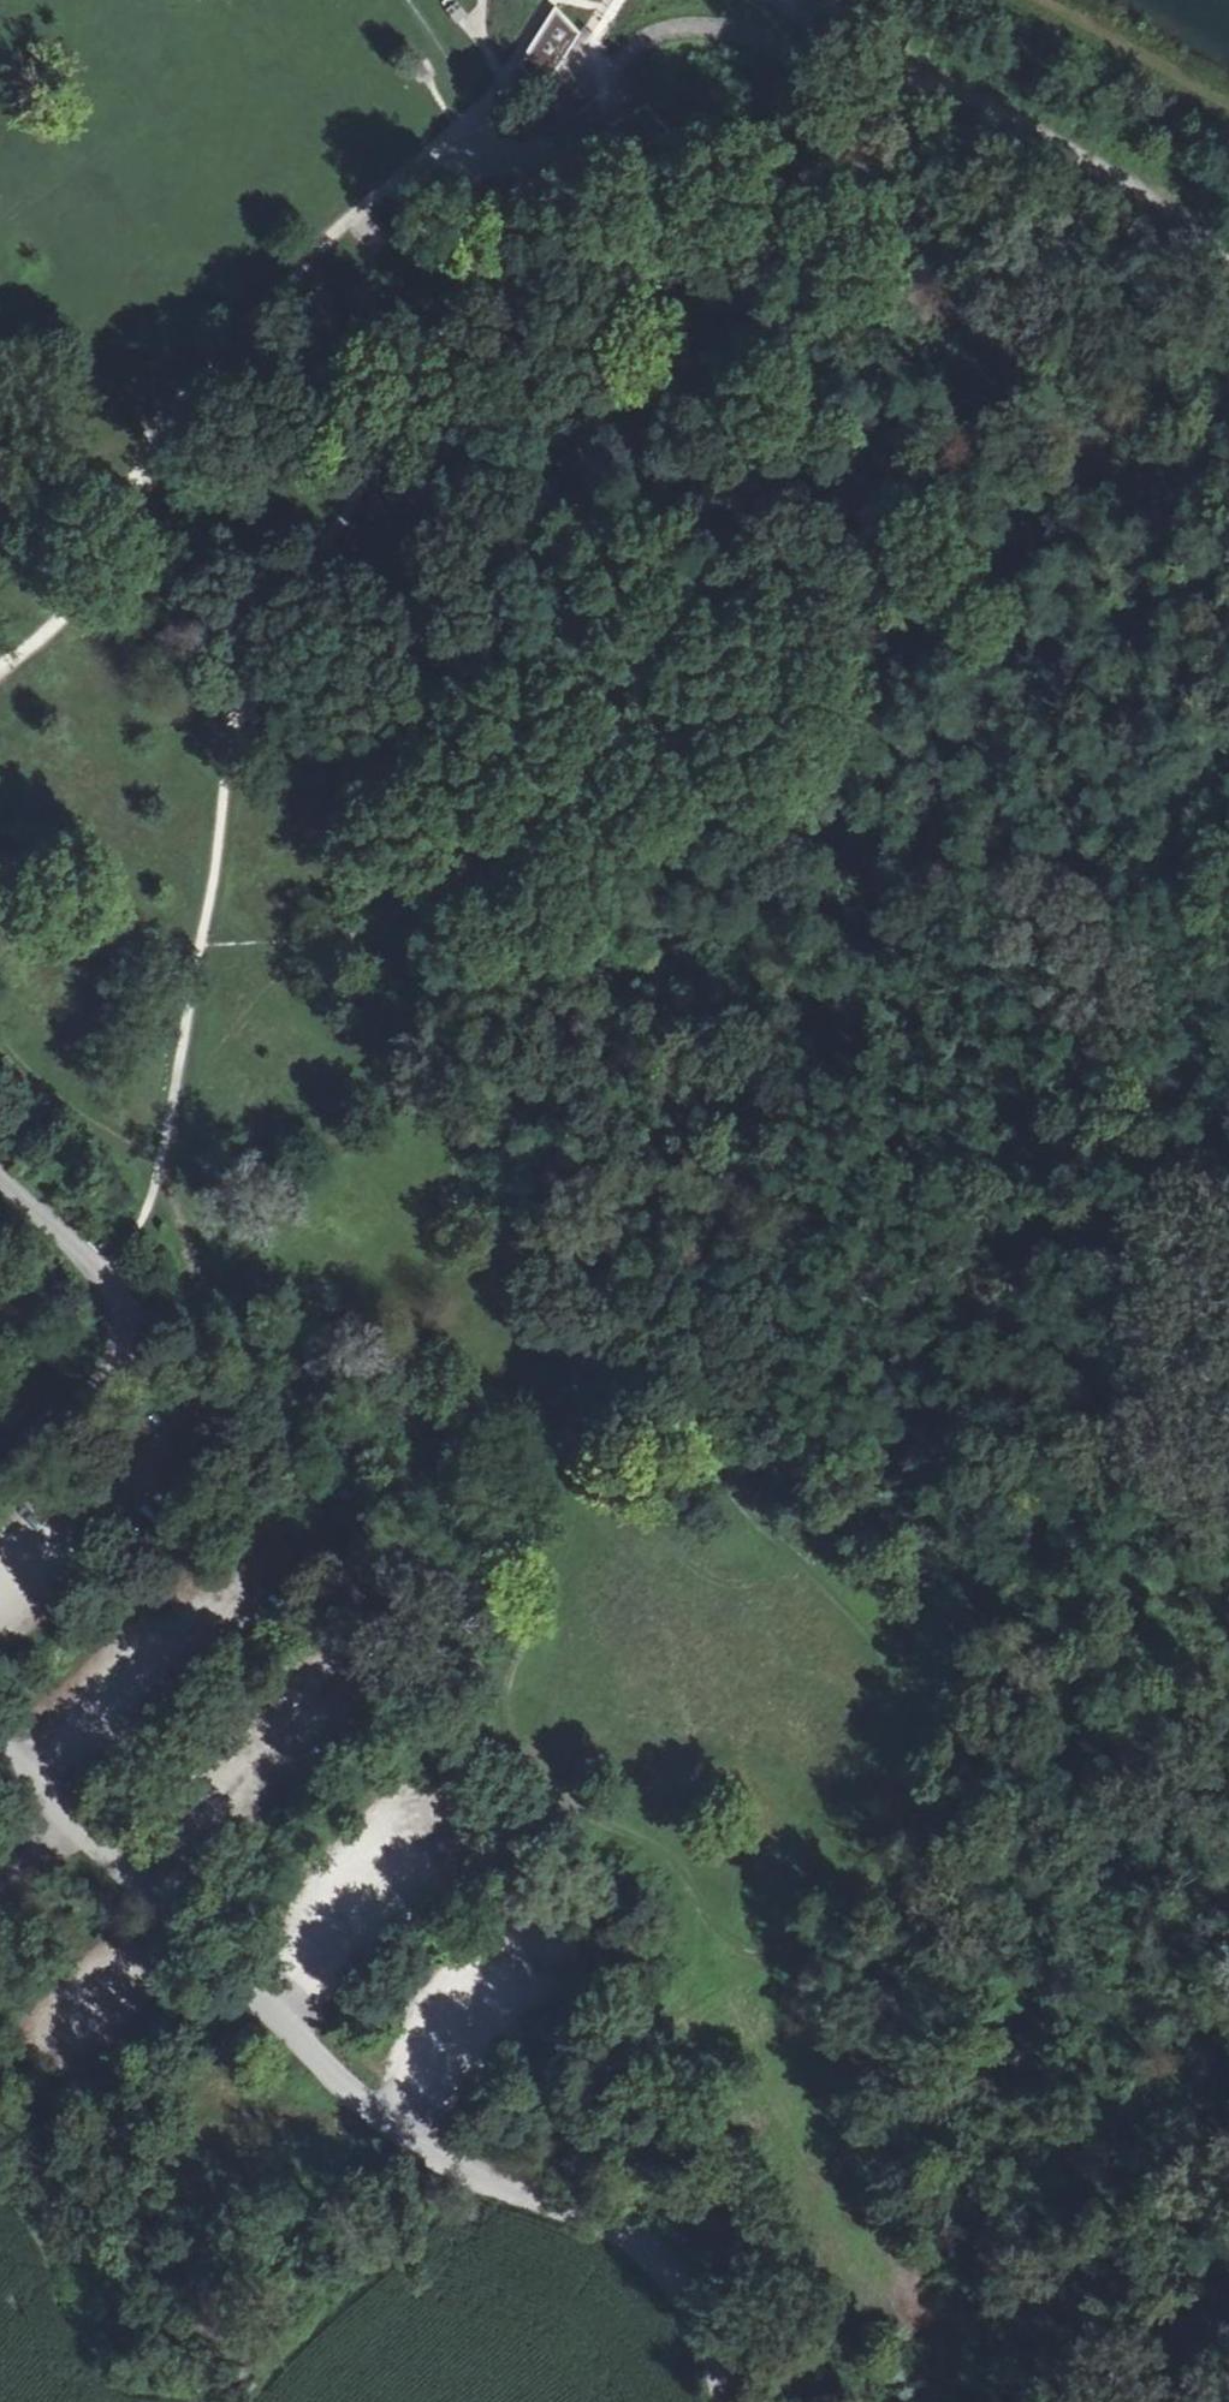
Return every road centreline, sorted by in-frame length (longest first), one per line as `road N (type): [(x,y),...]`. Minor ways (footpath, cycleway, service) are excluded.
road 1 (unclassified): [(724,2401),(722,2377),(679,2291),(627,2250),(484,2183),(369,2110),(0,1757)]
road 2 (track): [(1228,250),(968,78)]

